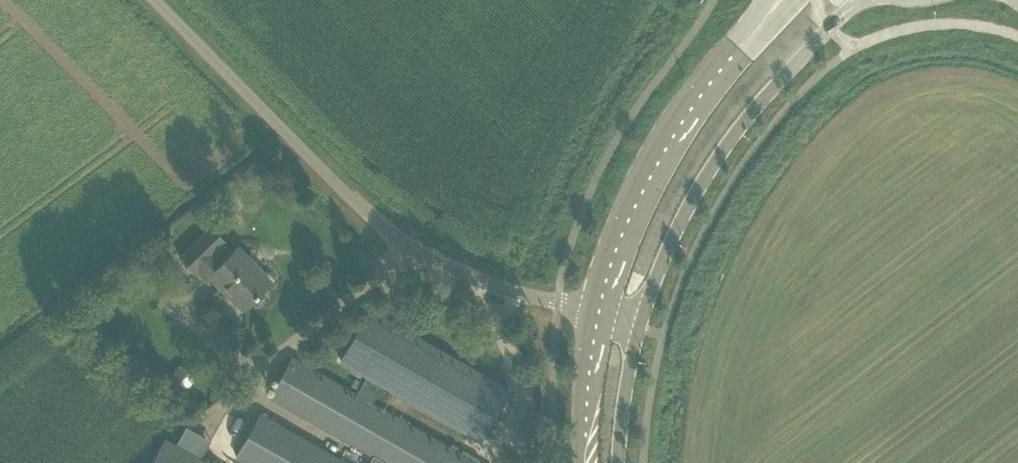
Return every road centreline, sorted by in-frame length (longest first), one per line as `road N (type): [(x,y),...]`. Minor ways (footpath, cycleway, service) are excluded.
road 1 (unclassified): [(599,311),(447,271),(411,251),(155,0)]
road 2 (secondary): [(639,328),(678,227),(724,149),(861,0)]
road 3 (secondary): [(741,46),(658,163),(628,219),(599,311)]
road 4 (secondary): [(599,311),(577,462)]
road 5 (secondary): [(619,462),(639,328)]

